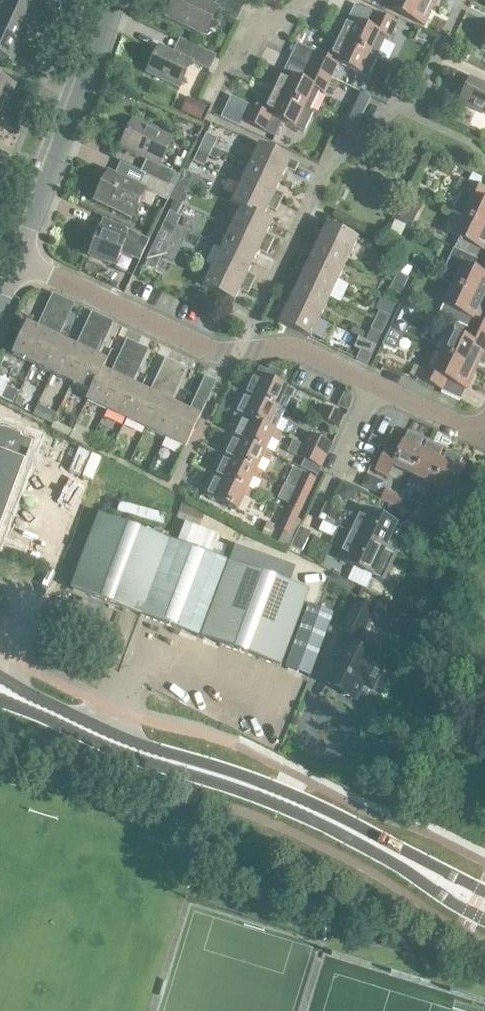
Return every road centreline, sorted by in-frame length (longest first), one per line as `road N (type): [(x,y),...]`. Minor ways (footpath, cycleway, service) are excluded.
road 1 (primary): [(484,887),(271,784),(163,760),(48,709)]
road 2 (residential): [(239,353),(325,170),(413,94),(464,0)]
road 3 (unclassified): [(18,261),(114,0)]
road 4 (residential): [(239,353),(208,351),(18,261)]
road 5 (residential): [(239,353),(174,488)]
road 6 (residential): [(213,102),(240,41),(308,0)]
road 7 (residential): [(314,517),(376,385)]
road 8 (residential): [(376,385),(297,349),(239,353)]

